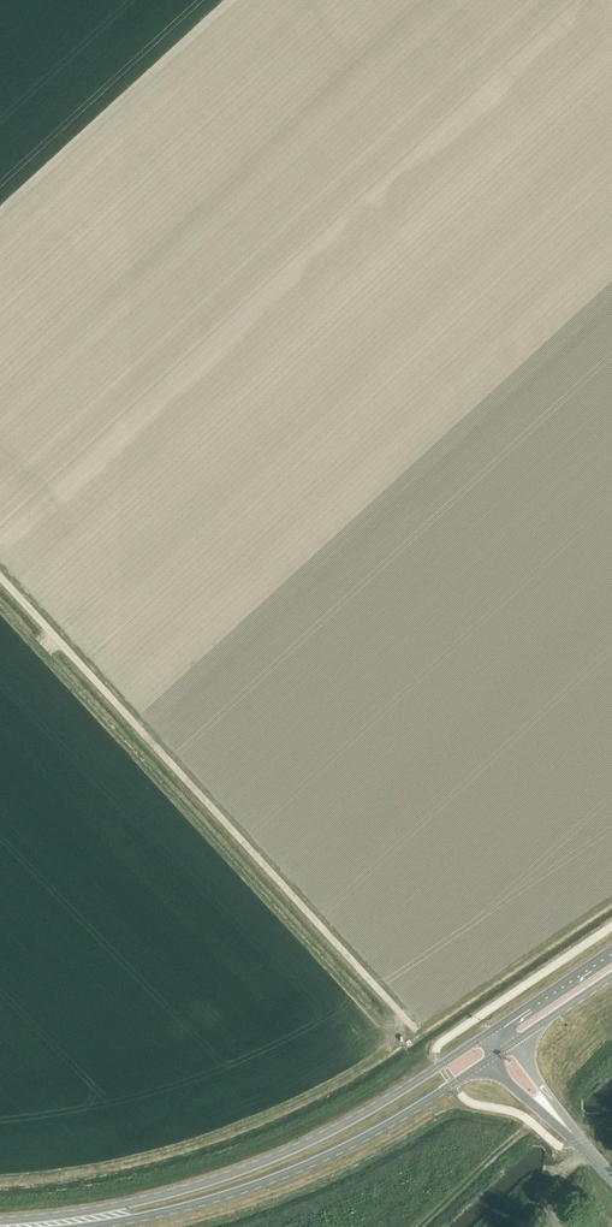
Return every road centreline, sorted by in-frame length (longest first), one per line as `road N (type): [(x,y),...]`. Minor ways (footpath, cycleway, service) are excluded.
road 1 (secondary): [(491,1031),(320,1136),(77,1221)]
road 2 (secondary): [(77,1221),(135,1218),(254,1185),(389,1124),(494,1057)]
road 3 (secondary): [(611,951),(491,1031)]
road 4 (secondary): [(511,1045),(611,975)]

